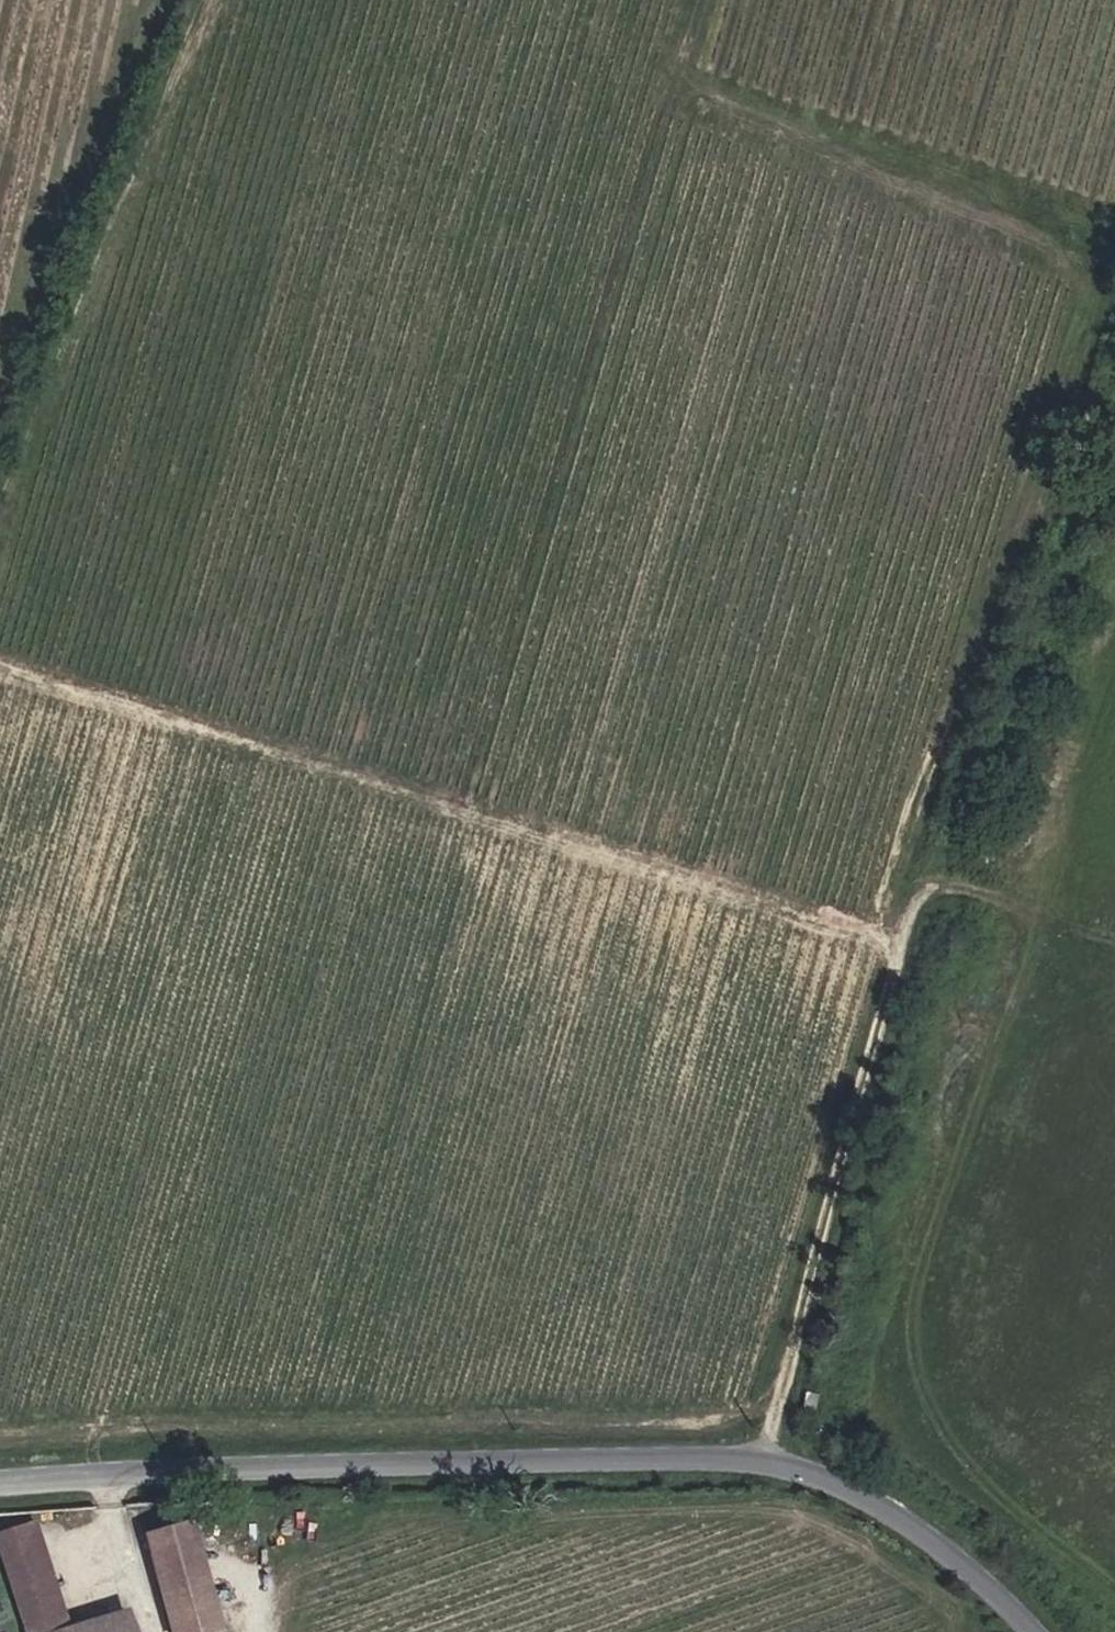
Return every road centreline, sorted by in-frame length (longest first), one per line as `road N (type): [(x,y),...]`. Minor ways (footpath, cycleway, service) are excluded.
road 1 (residential): [(1041,1631),(1003,1587),(866,1489),(774,1469),(458,1465),(109,1475),(0,1486)]
road 2 (track): [(0,531),(59,352),(216,0)]

